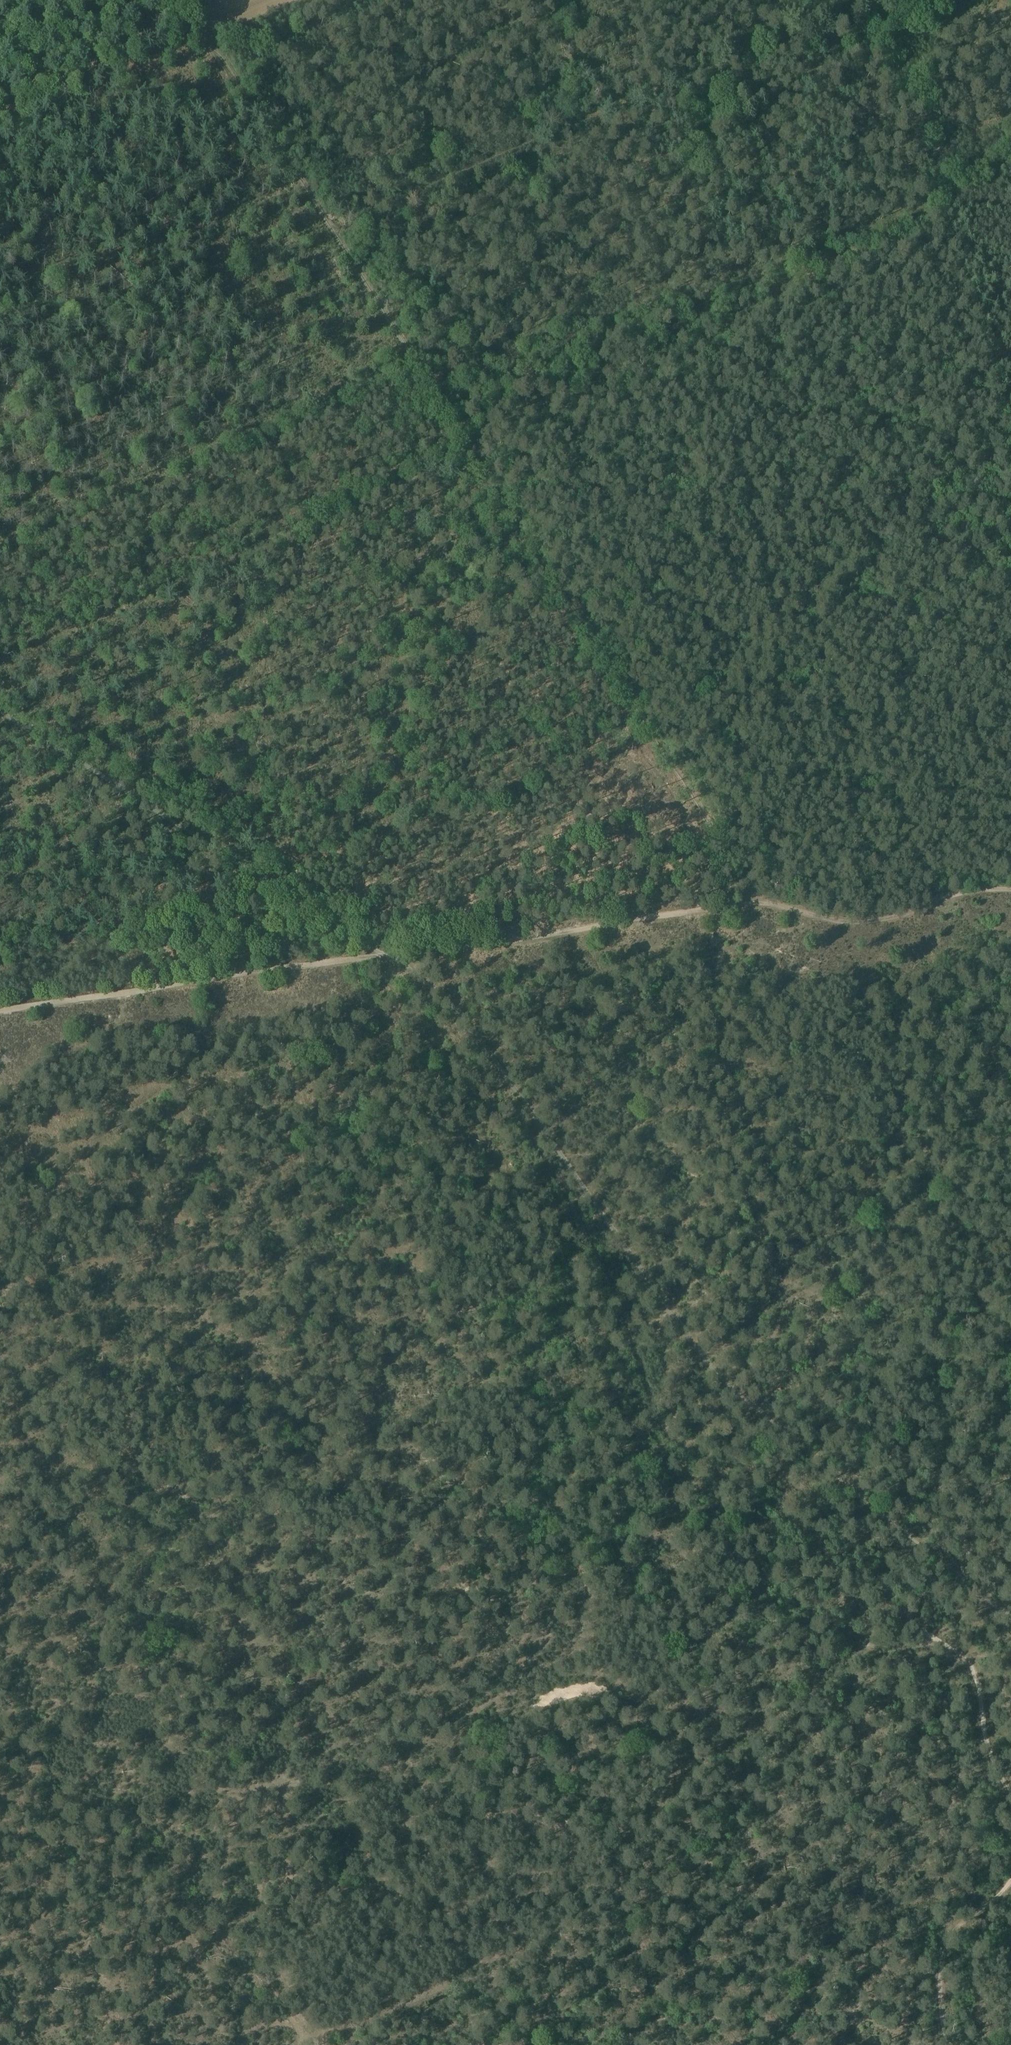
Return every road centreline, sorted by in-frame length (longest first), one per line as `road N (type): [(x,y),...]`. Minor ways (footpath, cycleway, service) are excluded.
road 1 (track): [(188,0),(579,611),(747,902)]
road 2 (track): [(870,0),(330,224)]
road 3 (track): [(0,1011),(384,954)]
road 4 (track): [(300,2031),(289,2024),(228,2034),(197,1954),(235,1826),(269,1802),(266,1789),(243,1794)]
road 5 (track): [(384,954),(747,902)]
road 6 (track): [(747,902),(846,924),(892,919),(959,891),(1010,891)]
road 7 (track): [(0,133),(216,46)]
road 8 (track): [(951,2044),(936,2016),(945,1938),(993,1897),(1010,1868)]
road 9 (track): [(922,1644),(910,1612),(920,1583),(962,1525),(1010,1491)]
road 10 (track): [(1010,1795),(979,1731),(970,1673),(950,1646)]
road 11 (track): [(565,588),(441,643)]

